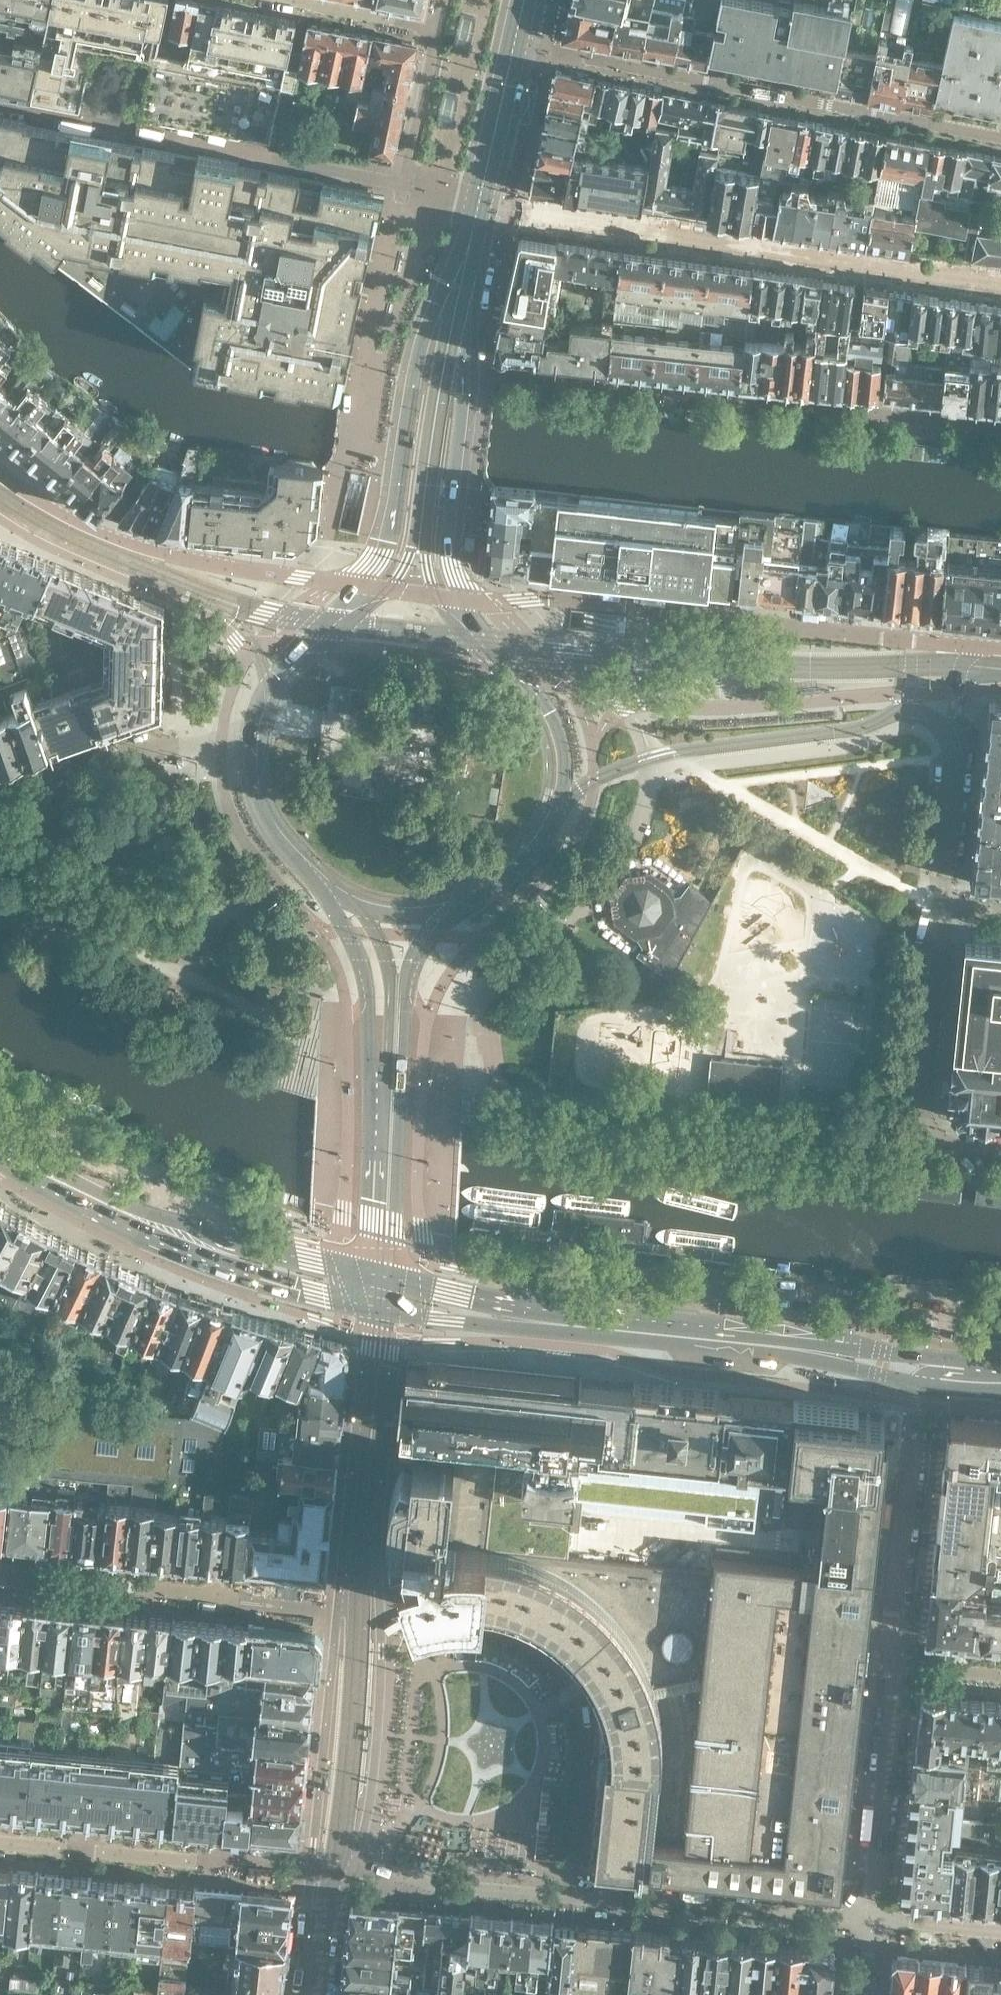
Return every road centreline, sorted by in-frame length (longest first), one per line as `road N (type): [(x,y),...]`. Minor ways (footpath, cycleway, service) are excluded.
road 1 (residential): [(559,801),(652,754),(838,728),(890,712),(922,715),(956,748),(944,907)]
road 2 (tertiary): [(1000,652),(629,606),(459,598)]
road 3 (residential): [(463,374),(1000,426)]
road 4 (residential): [(867,1922),(440,1887),(335,1870)]
road 5 (residential): [(1000,285),(478,206)]
road 6 (residential): [(514,45),(1000,139)]
road 7 (residential): [(401,182),(0,105)]
road 8 (primary): [(926,1371),(534,1319)]
road 9 (unclassified): [(356,584),(172,557),(78,522),(0,475)]
road 10 (residential): [(0,1577),(358,1613)]
road 11 (residential): [(335,1870),(0,1843)]
road 12 (residential): [(463,274),(431,317),(392,527),(356,584)]
road 13 (residential): [(944,907),(925,1136),(940,1146),(1000,1152)]
road 14 (residential): [(358,1613),(381,1312)]
road 15 (residential): [(926,1371),(893,1668)]
road 16 (residential): [(249,751),(163,746),(0,801)]
road 17 (residential): [(335,1870),(358,1613)]
road 18 (residential): [(893,1668),(867,1922)]
road 19 (tertiary): [(559,801),(563,738),(459,598)]
road 20 (residential): [(459,598),(447,551),(463,374)]
road 21 (tertiary): [(330,897),(361,966),(371,1073),(392,1110)]
road 22 (tertiary): [(356,584),(266,684),(249,751)]
road 23 (primary): [(223,1252),(257,1280),(381,1312)]
road 24 (tertiary): [(249,751),(270,827),(330,897)]
road 25 (tertiary): [(392,1110),(384,1277)]
road 26 (residential): [(478,206),(514,45)]
road 27 (primary): [(384,1277),(263,1250),(223,1252)]
road 28 (residential): [(438,29),(277,0)]
road 29 (residential): [(401,182),(438,29)]
road 30 (primary): [(534,1319),(497,1302),(384,1277)]
road 31 (primary): [(381,1312),(496,1323),(534,1319)]
road 32 (tertiary): [(458,911),(530,854),(559,801)]
road 33 (primary): [(100,1200),(223,1252)]
road 34 (residential): [(867,1922),(1000,1934)]
road 35 (residential): [(310,1994),(335,1870)]

